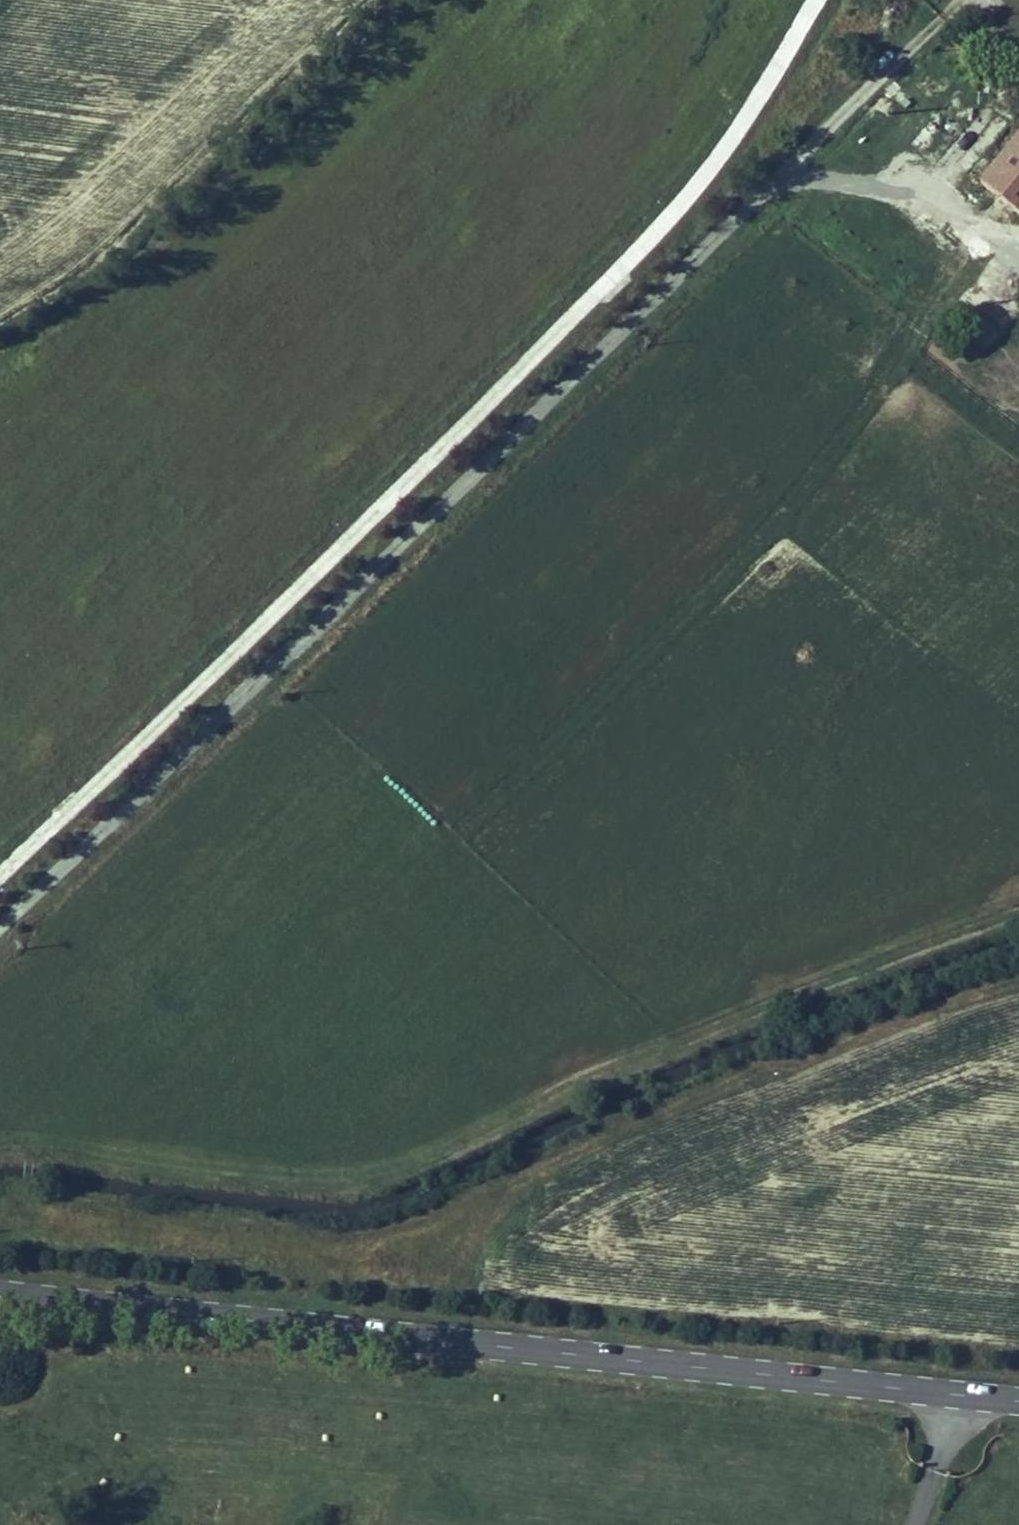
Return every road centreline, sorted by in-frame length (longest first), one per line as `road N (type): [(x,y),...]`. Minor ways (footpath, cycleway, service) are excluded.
road 1 (track): [(950,0),(0,919)]
road 2 (track): [(0,870),(308,578),(686,192),(749,113),(816,0)]
road 3 (secondary): [(1018,1394),(0,1290)]

